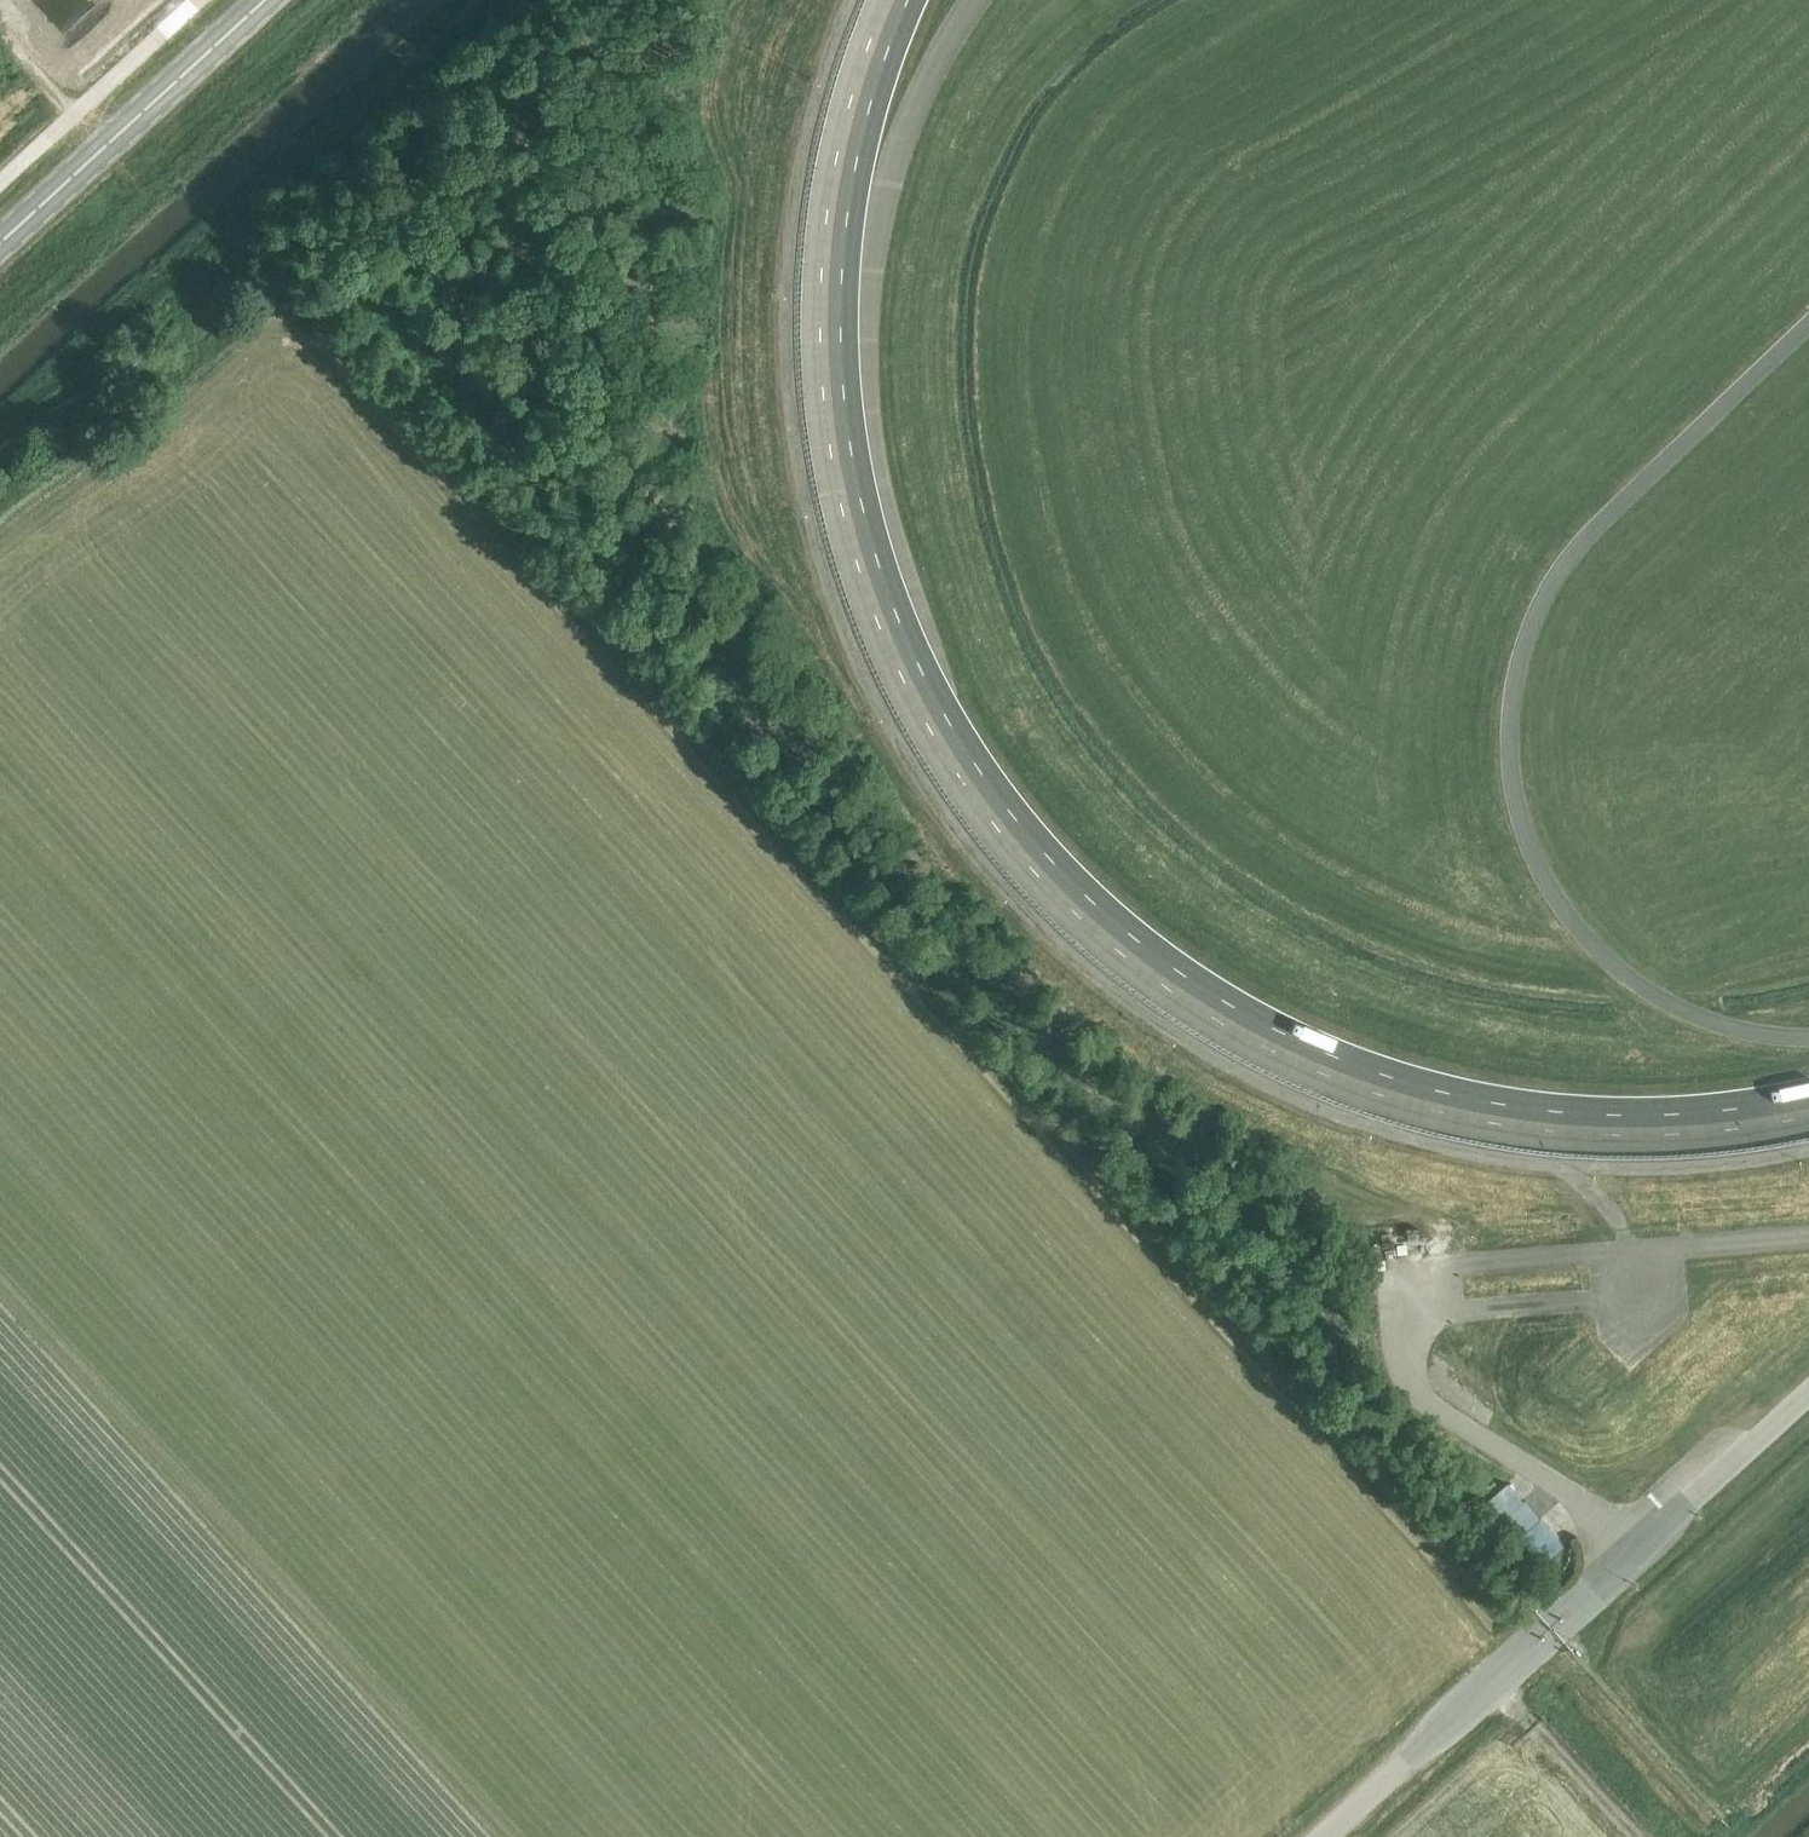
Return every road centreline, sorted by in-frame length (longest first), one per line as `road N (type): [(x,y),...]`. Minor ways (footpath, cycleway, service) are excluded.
road 1 (secondary): [(0,242),(264,0)]
road 2 (unclassified): [(1319,1836),(1553,1633)]

